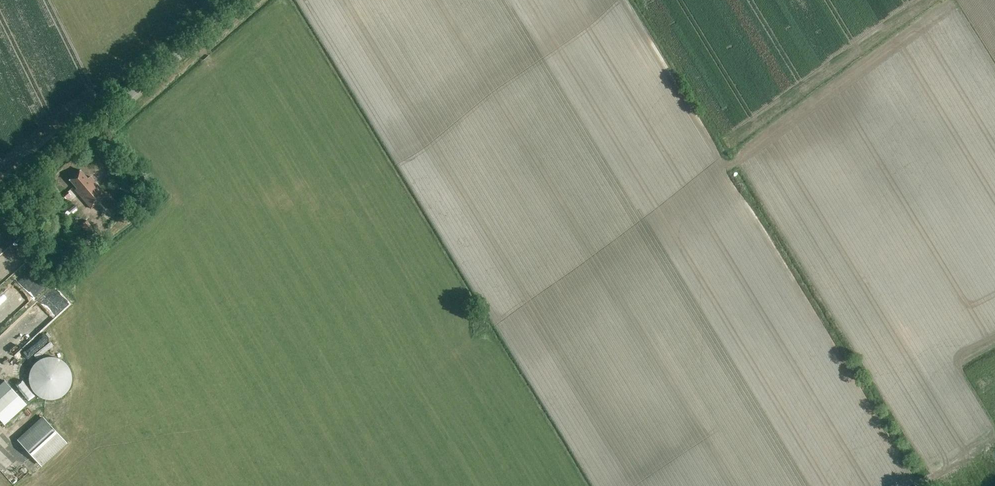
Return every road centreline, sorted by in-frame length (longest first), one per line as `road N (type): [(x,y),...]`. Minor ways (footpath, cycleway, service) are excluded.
road 1 (unclassified): [(0,208),(240,0)]

